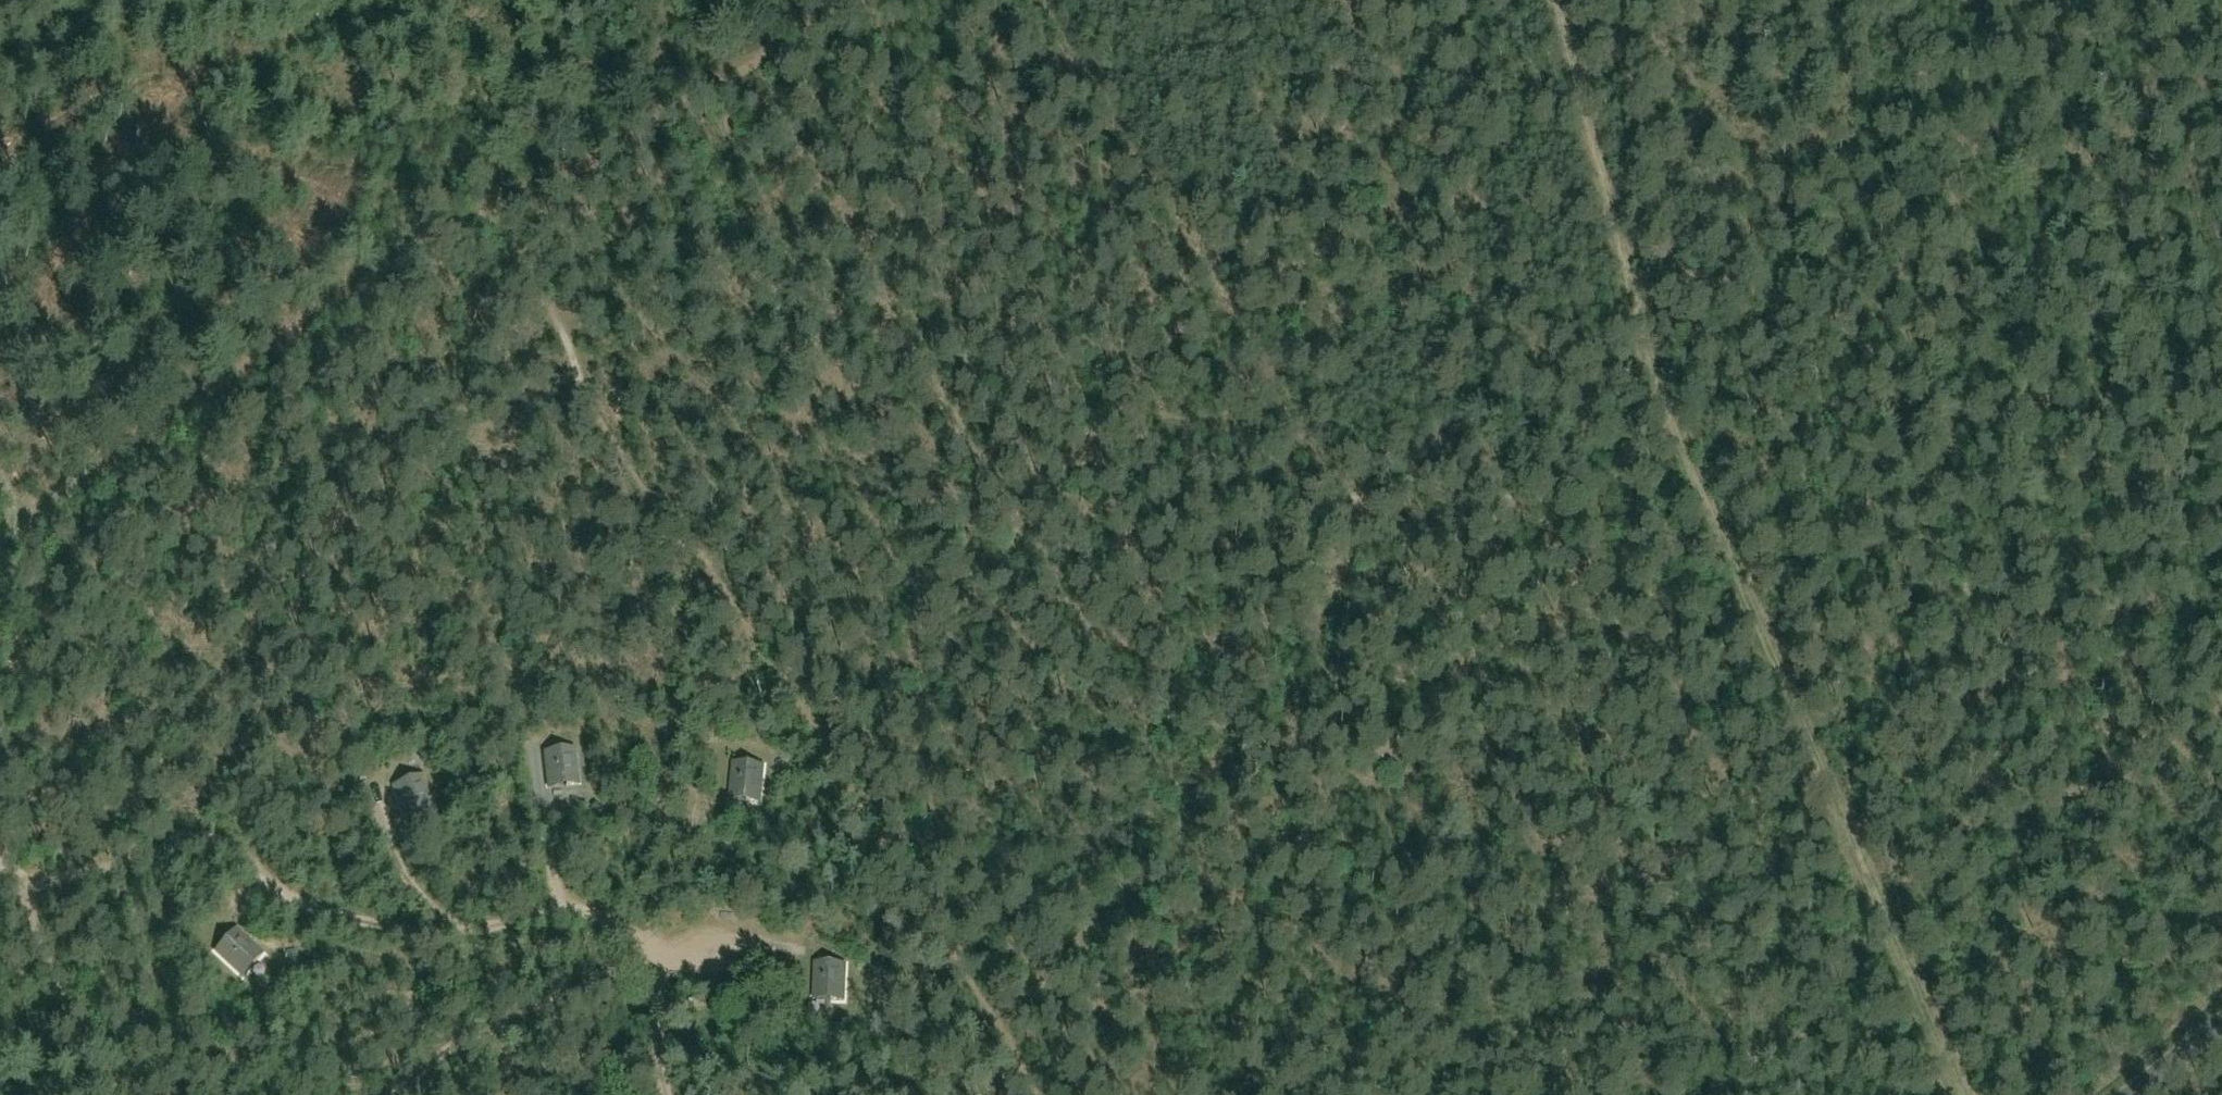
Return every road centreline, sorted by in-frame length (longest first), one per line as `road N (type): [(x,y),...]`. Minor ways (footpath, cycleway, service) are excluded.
road 1 (track): [(1963,1094),(1748,644),(1640,374),(1551,0)]
road 2 (track): [(0,546),(478,217),(731,81),(842,0)]
road 3 (track): [(1829,0),(1784,27),(1675,57),(1569,69)]
road 4 (track): [(115,1094),(0,861)]
road 5 (unclassified): [(2125,1094),(2221,1019)]

